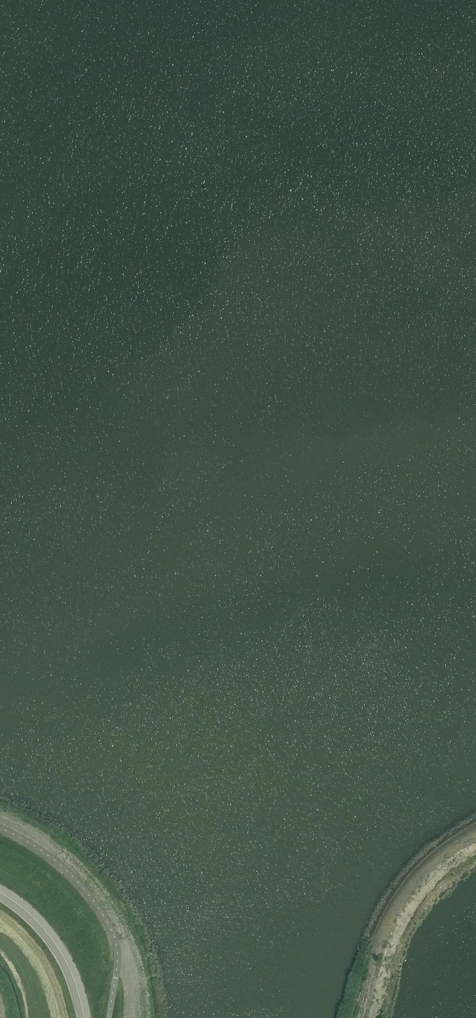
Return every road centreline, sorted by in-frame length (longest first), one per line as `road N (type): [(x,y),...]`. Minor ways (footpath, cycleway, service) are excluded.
road 1 (tertiary): [(83,1017),(62,947),(34,914),(0,893)]

